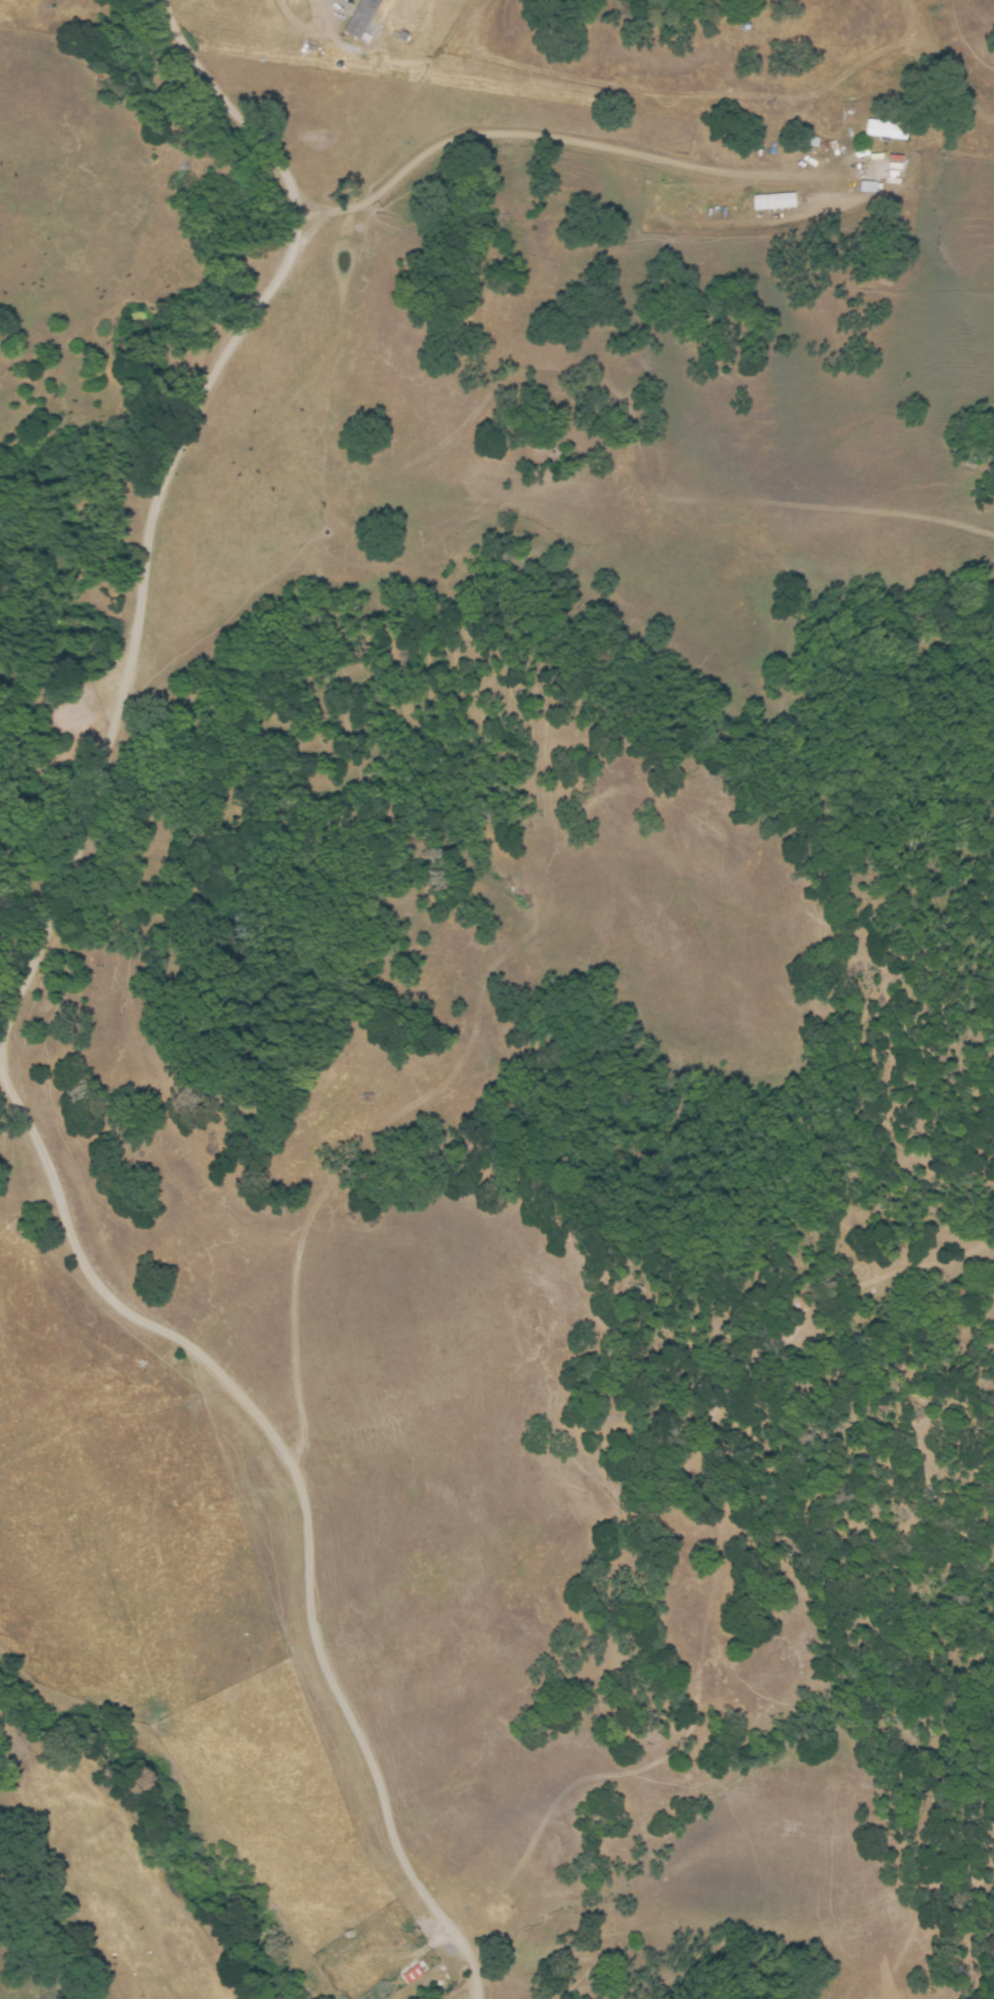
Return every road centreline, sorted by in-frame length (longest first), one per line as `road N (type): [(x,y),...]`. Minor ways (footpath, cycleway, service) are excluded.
road 1 (residential): [(478,1998),(471,1956),(404,1867),(361,1740),(315,1648),(308,1531),(294,1470),(277,1440),(194,1350),(152,1332),(102,1293),(10,1083),(4,1042),(55,930),(158,502),(217,370),(308,227),(358,199),(409,154),(455,132),(793,179)]
road 2 (residential): [(164,0),(168,22),(292,184),(308,227)]

